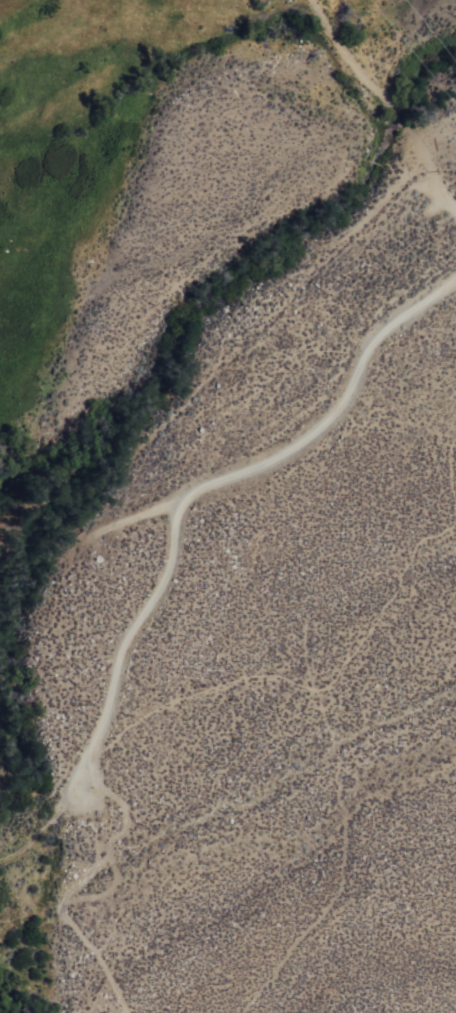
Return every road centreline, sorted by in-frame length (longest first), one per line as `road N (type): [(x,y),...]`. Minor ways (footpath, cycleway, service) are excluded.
road 1 (track): [(115,1012),(90,949),(51,910),(61,887),(86,874),(125,823),(116,802),(79,781)]
road 2 (track): [(434,185),(420,149),(340,65),(302,0)]
road 3 (track): [(80,777),(34,844),(0,866)]

